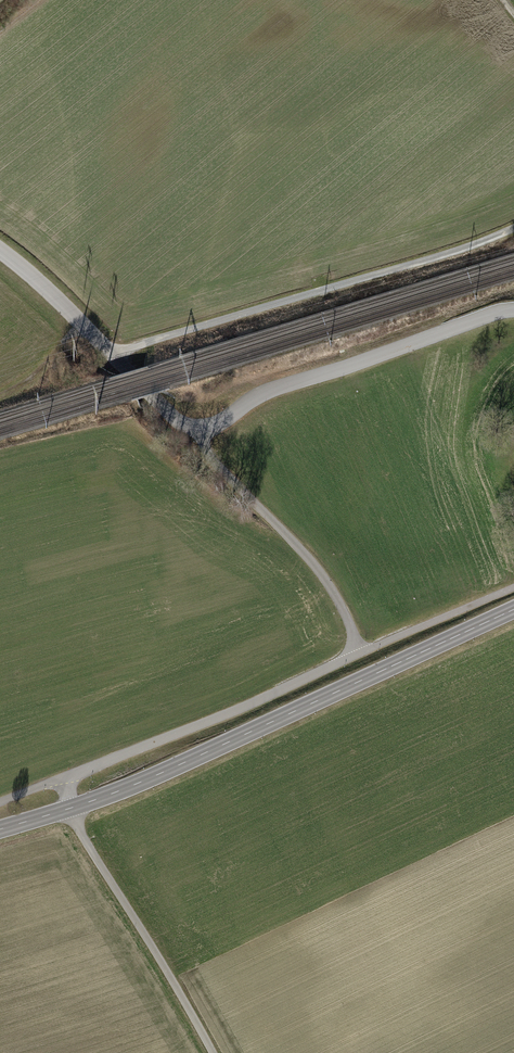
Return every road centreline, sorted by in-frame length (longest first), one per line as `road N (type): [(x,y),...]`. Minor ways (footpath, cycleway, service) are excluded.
road 1 (primary): [(513,608),(165,772),(0,828)]
road 2 (unclassified): [(115,359),(176,420),(199,429),(286,385),(513,311)]
road 3 (track): [(513,228),(115,359)]
road 4 (track): [(212,1052),(67,809),(62,776)]
road 5 (track): [(199,429),(206,452),(311,564),(344,613),(354,652)]
road 6 (unclassified): [(115,359),(0,249)]

